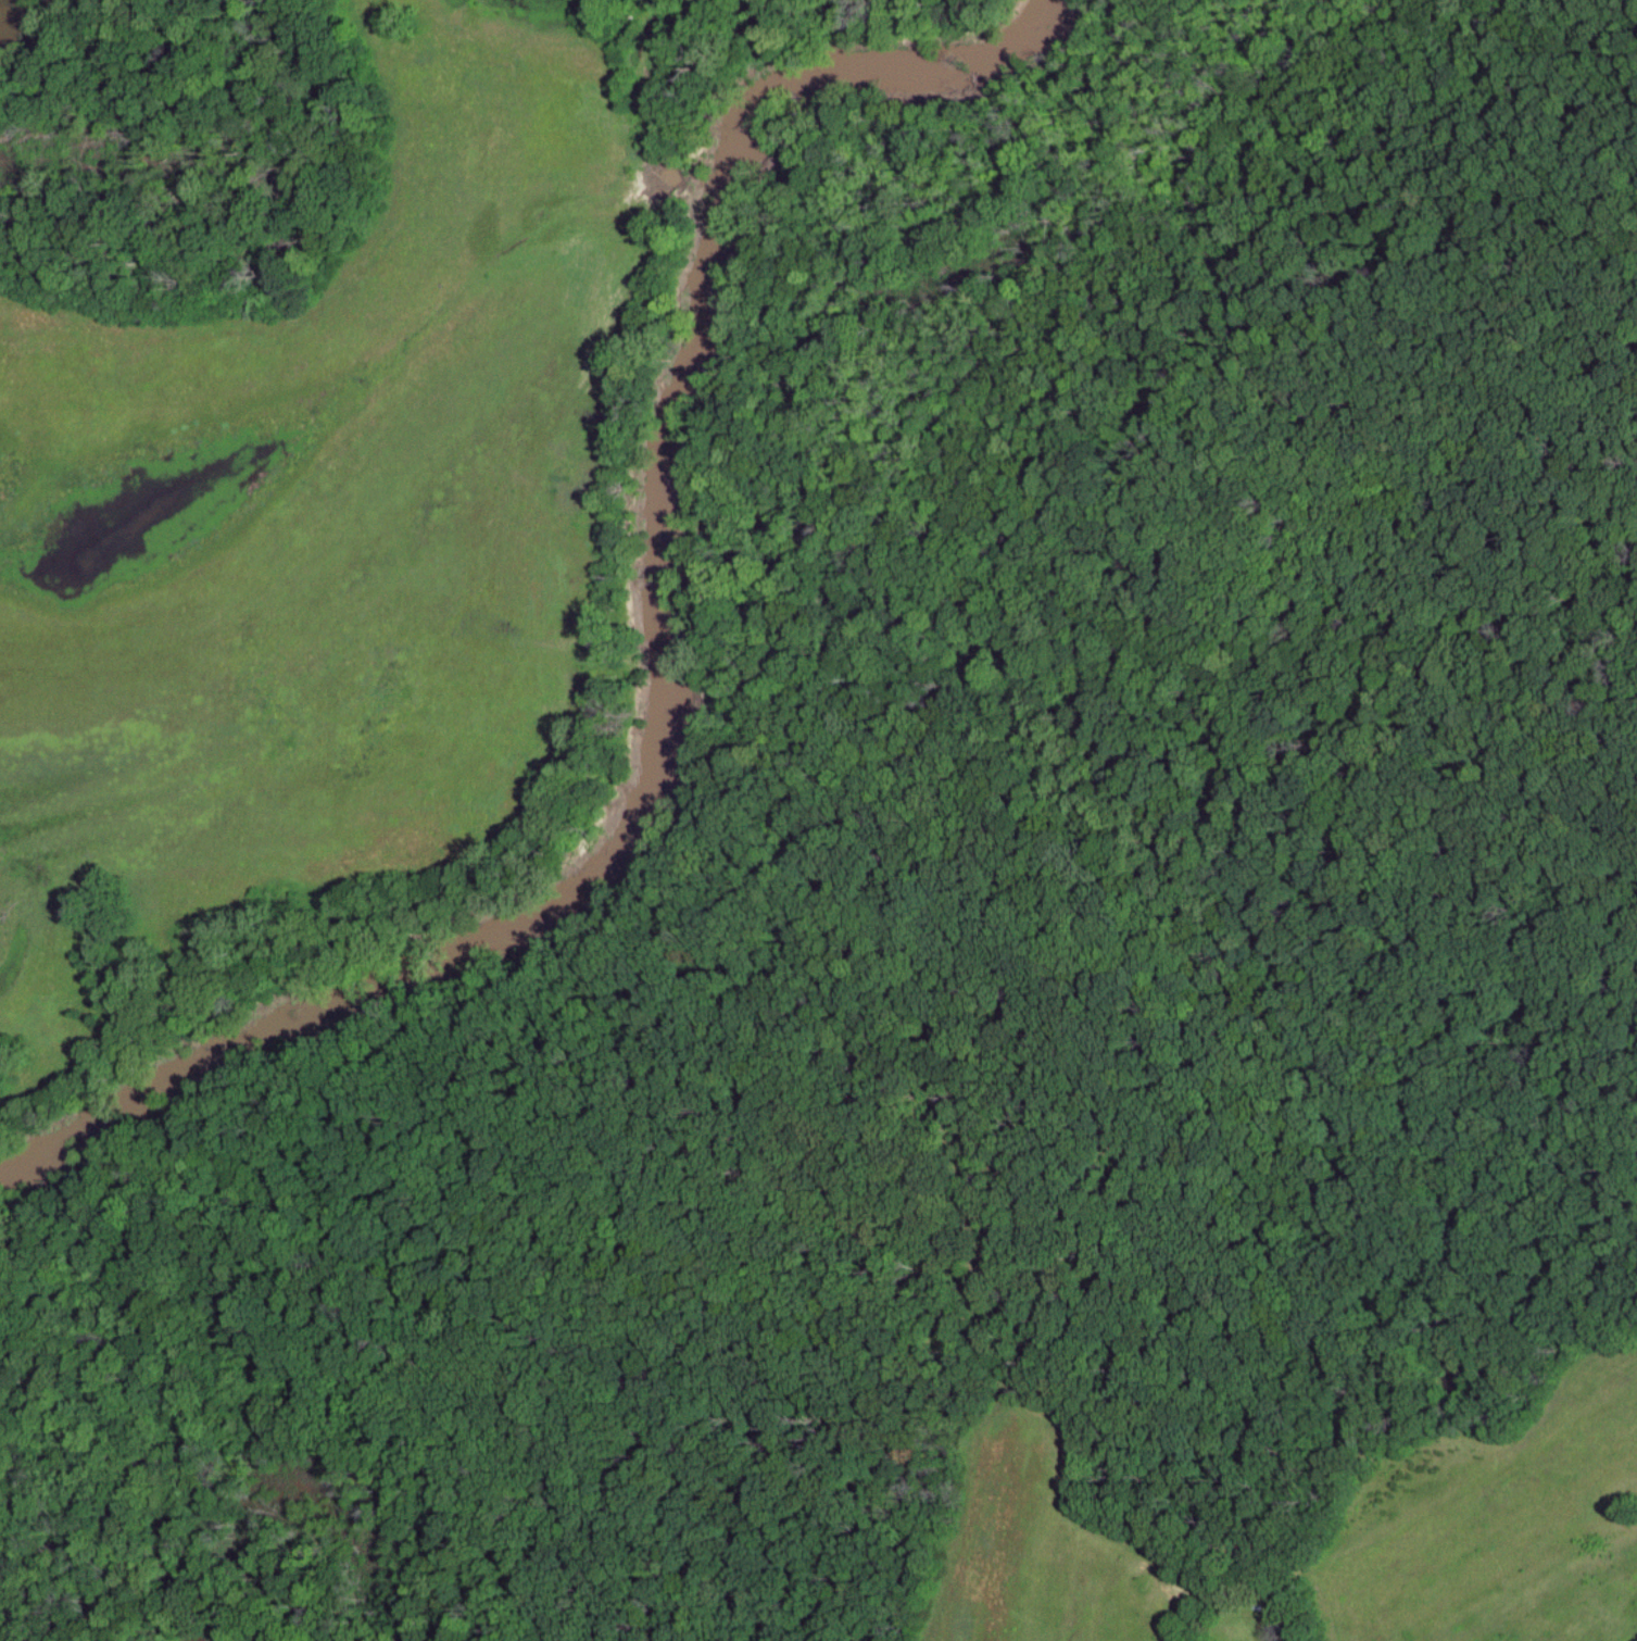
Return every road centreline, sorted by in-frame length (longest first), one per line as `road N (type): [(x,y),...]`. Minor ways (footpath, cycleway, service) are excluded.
road 1 (residential): [(1161,1640),(1166,1609),(1183,1588),(1235,1609),(1455,1465),(1636,1366)]

